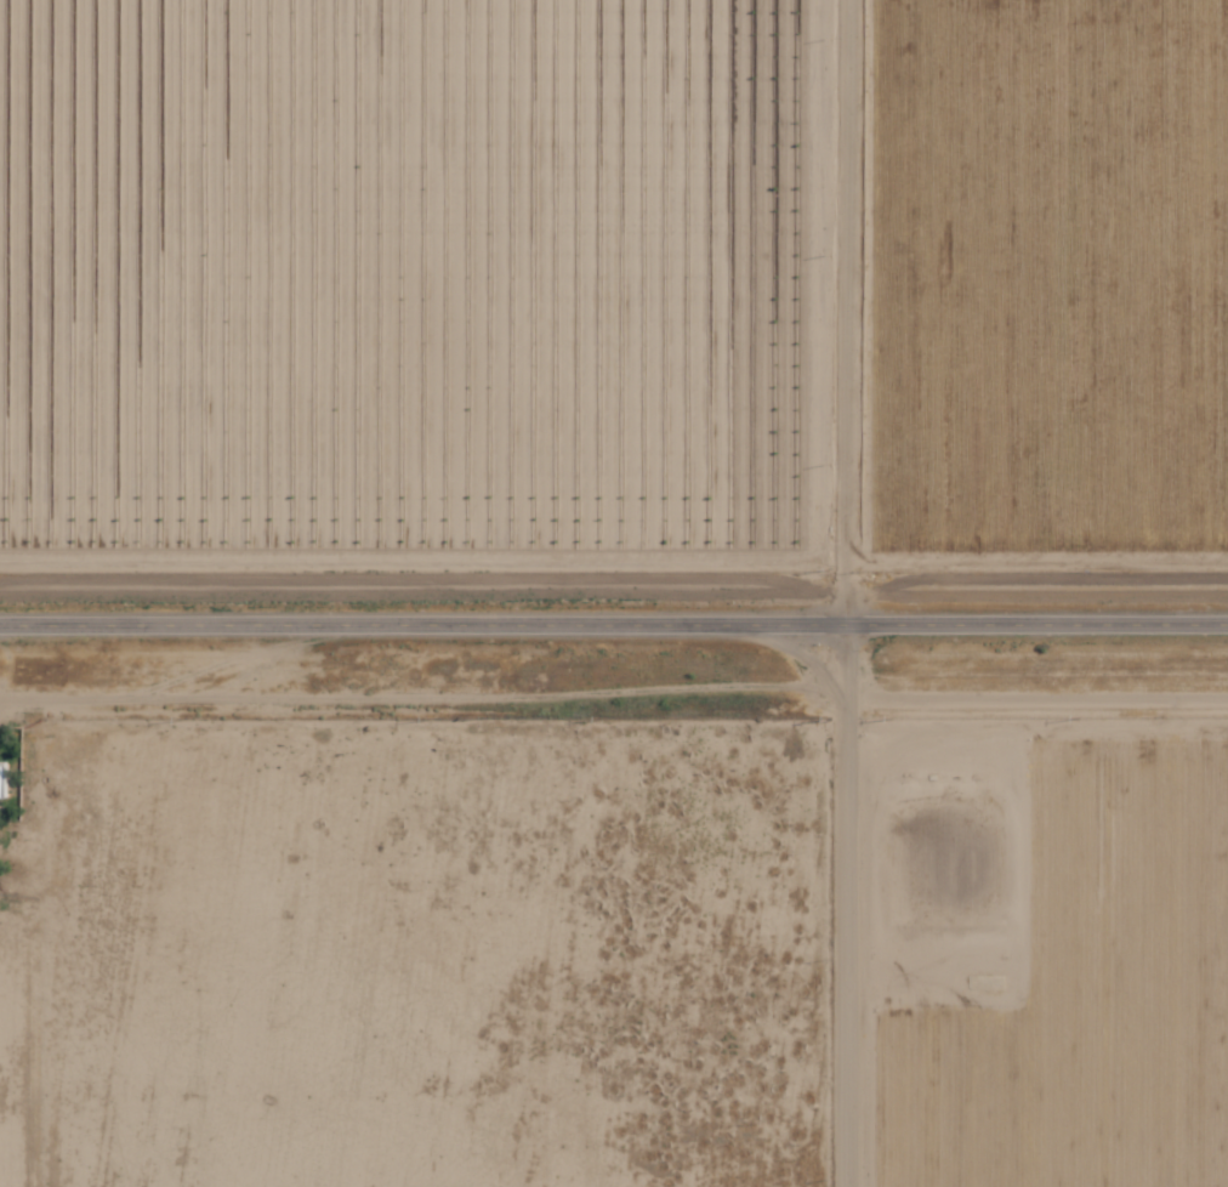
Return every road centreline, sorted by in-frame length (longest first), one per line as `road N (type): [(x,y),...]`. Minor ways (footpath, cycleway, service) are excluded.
road 1 (secondary): [(1227,625),(0,628)]
road 2 (residential): [(839,1186),(845,626)]

